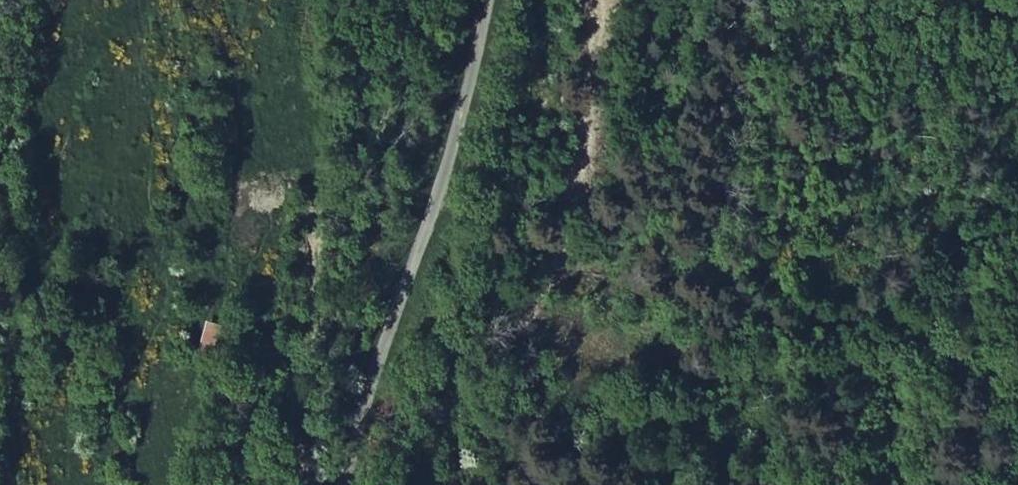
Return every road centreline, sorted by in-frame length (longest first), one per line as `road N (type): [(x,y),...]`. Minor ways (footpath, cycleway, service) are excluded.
road 1 (unclassified): [(485,0),(438,188),(343,484)]

